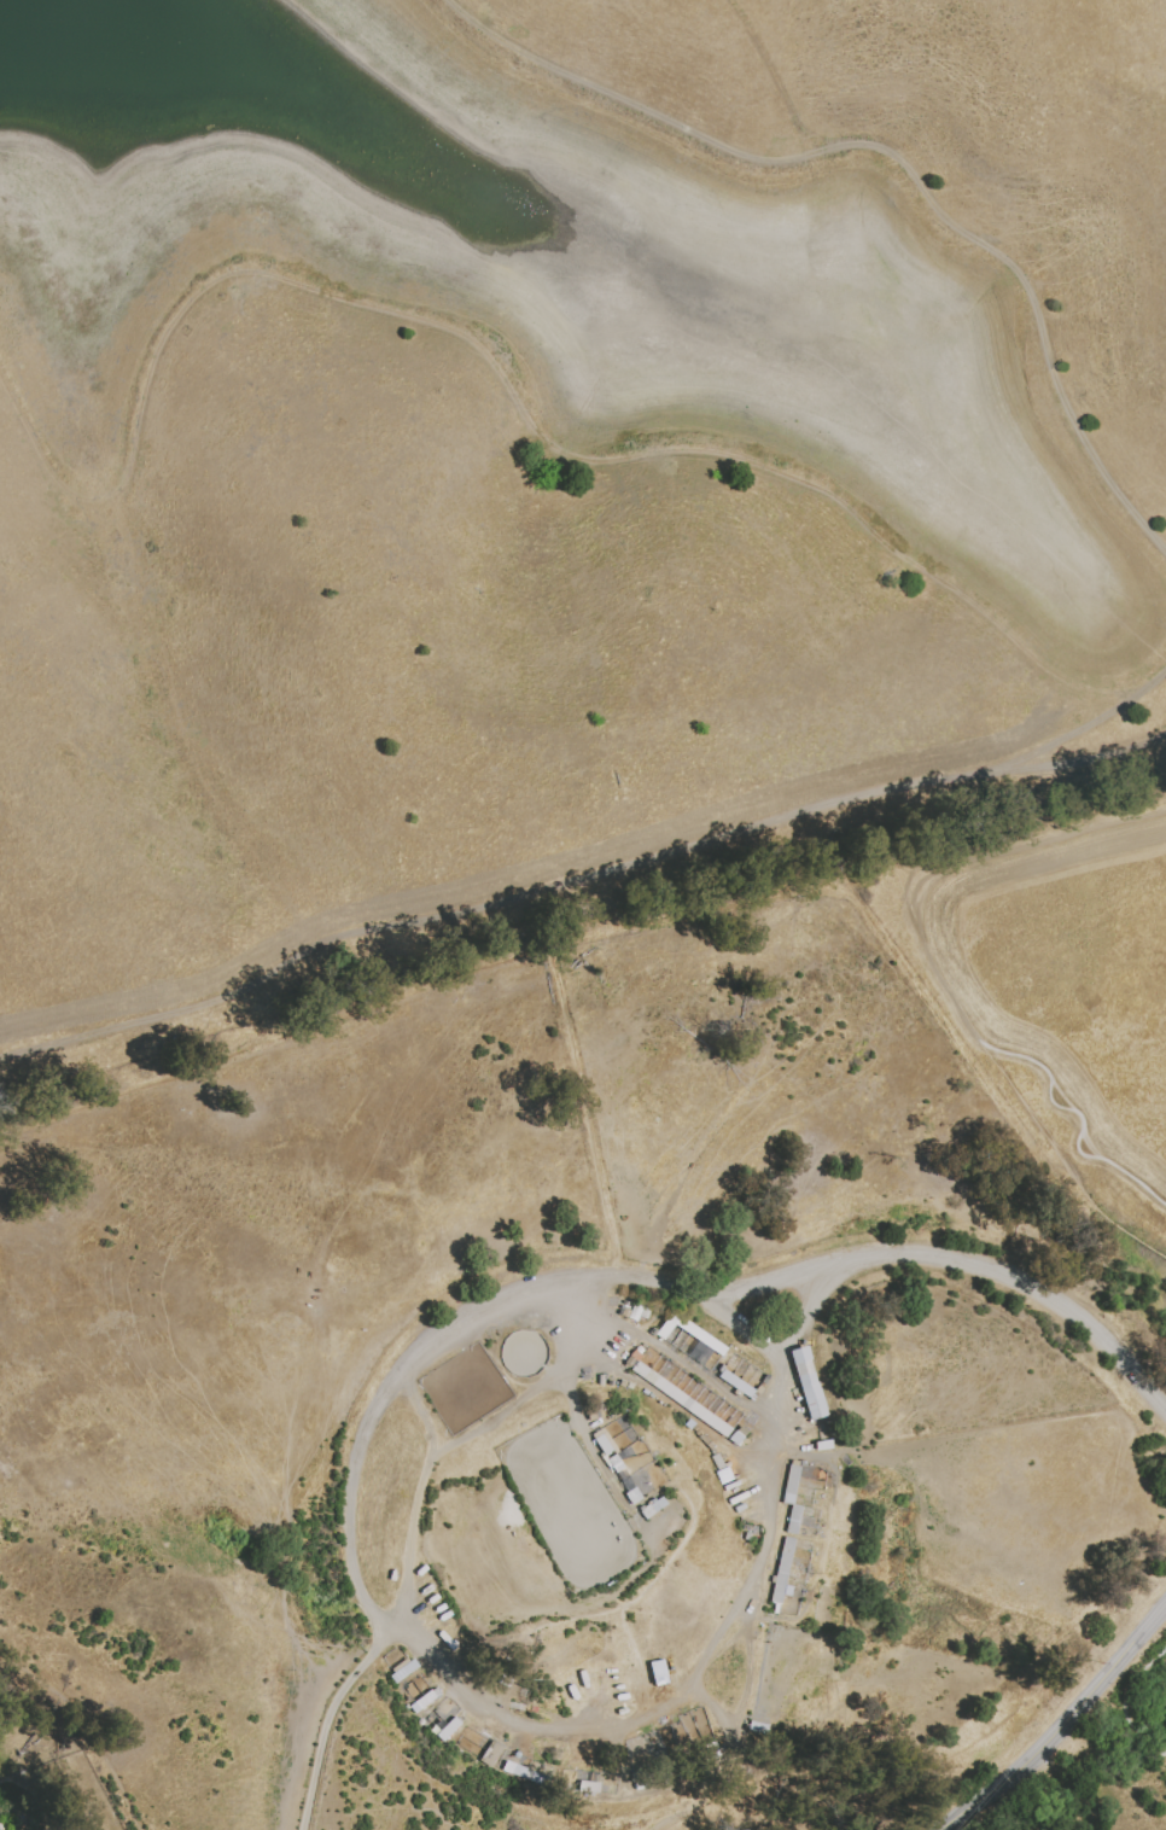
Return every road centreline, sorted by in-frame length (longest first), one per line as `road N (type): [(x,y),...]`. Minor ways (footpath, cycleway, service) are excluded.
road 1 (track): [(23,421),(70,493),(92,495),(123,482),(153,361),(175,316),(220,279),(243,272),(466,336),(531,427),(564,455),(593,461),(717,450),(795,479)]
road 2 (track): [(62,1115),(550,946)]
road 3 (track): [(617,1277),(616,1237),(550,946)]
road 4 (tertiary): [(1165,1602),(1013,1777),(950,1829)]
road 5 (track): [(550,946),(602,927),(788,892),(853,901)]

